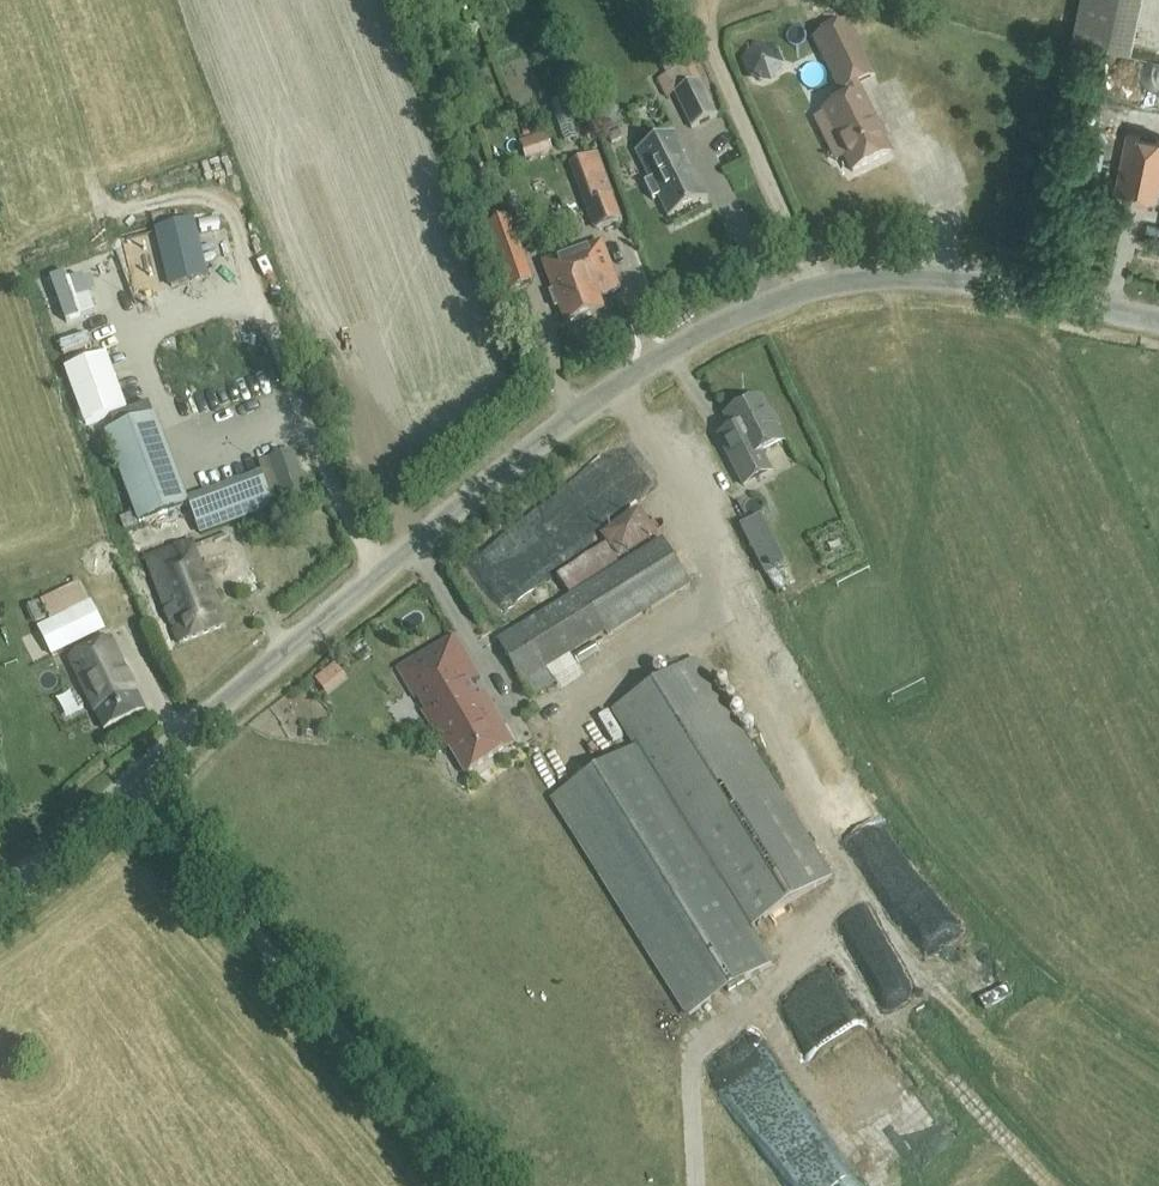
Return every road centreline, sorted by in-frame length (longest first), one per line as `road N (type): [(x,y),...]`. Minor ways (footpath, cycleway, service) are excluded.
road 1 (unclassified): [(125,786),(565,421),(645,364),(735,316),(838,282),(899,277),(1158,319)]
road 2 (unclassified): [(475,1185),(125,786)]
road 3 (unclassified): [(0,893),(125,786)]

